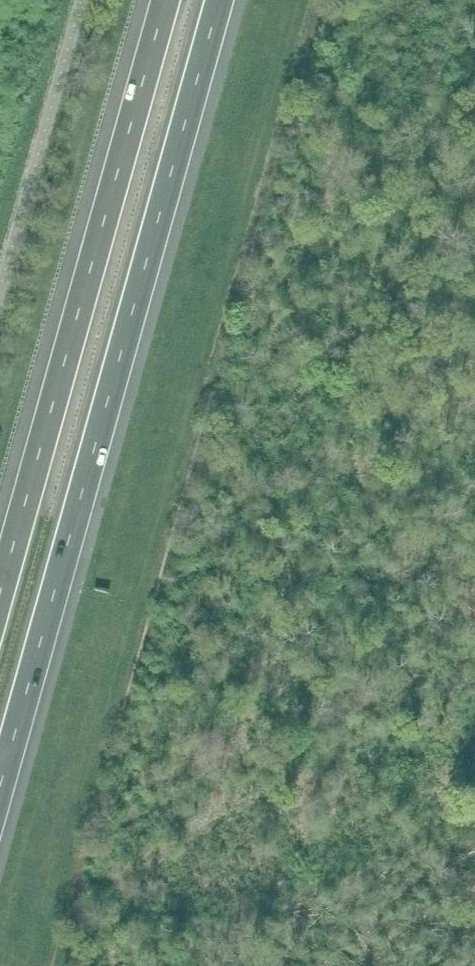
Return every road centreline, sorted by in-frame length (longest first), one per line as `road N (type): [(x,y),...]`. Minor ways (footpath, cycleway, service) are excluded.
road 1 (motorway): [(0,790),(220,0)]
road 2 (motorway): [(167,0),(0,595)]

